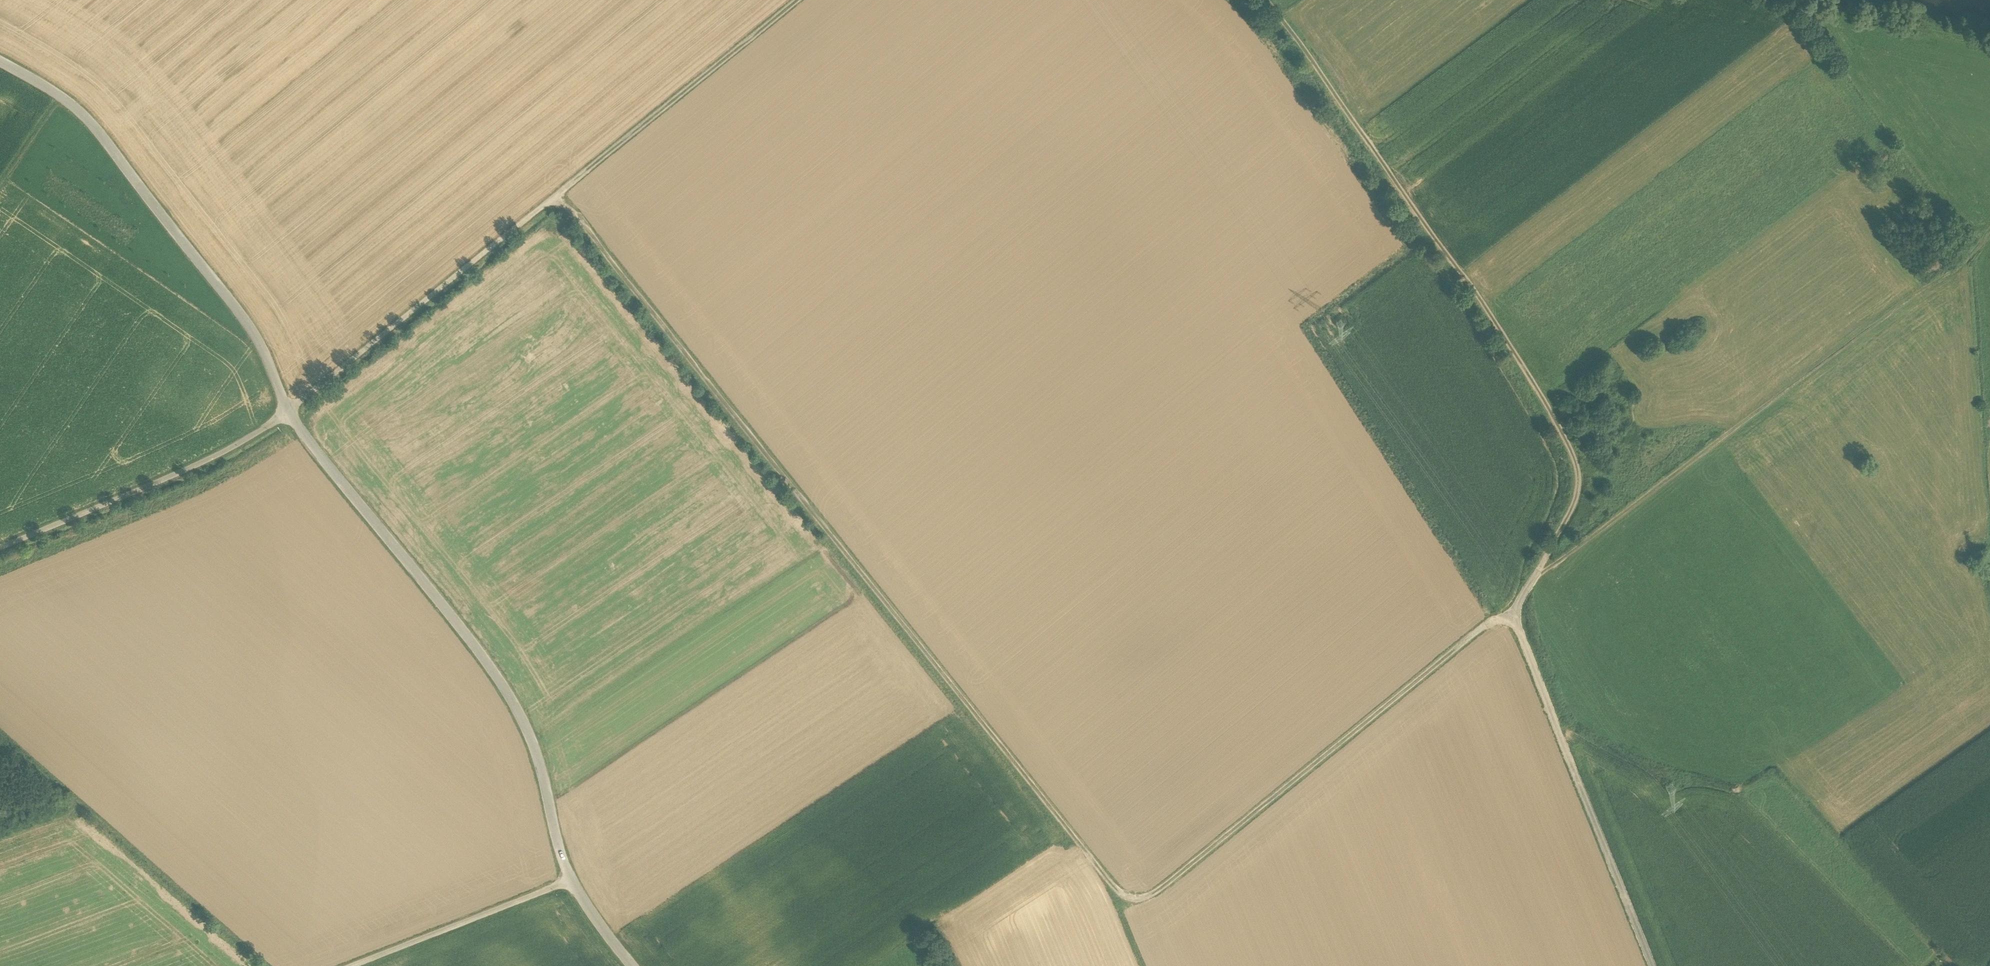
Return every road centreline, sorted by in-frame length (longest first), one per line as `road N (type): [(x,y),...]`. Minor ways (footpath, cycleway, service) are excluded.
road 1 (track): [(1513,614),(1163,893),(1134,902),(557,199)]
road 2 (unclassified): [(0,64),(90,122),(236,306),(303,432),(512,697),(533,740),(572,883),(633,965)]
road 3 (track): [(1268,0),(1476,291),(1577,460),(1577,507),(1513,614),(1656,965)]
road 4 (track): [(288,412),(807,0)]
road 5 (track): [(1536,578),(1989,242)]
road 6 (track): [(1989,576),(1968,262)]
road 7 (track): [(359,965),(572,883)]
road 8 (track): [(1989,45),(1793,0)]

